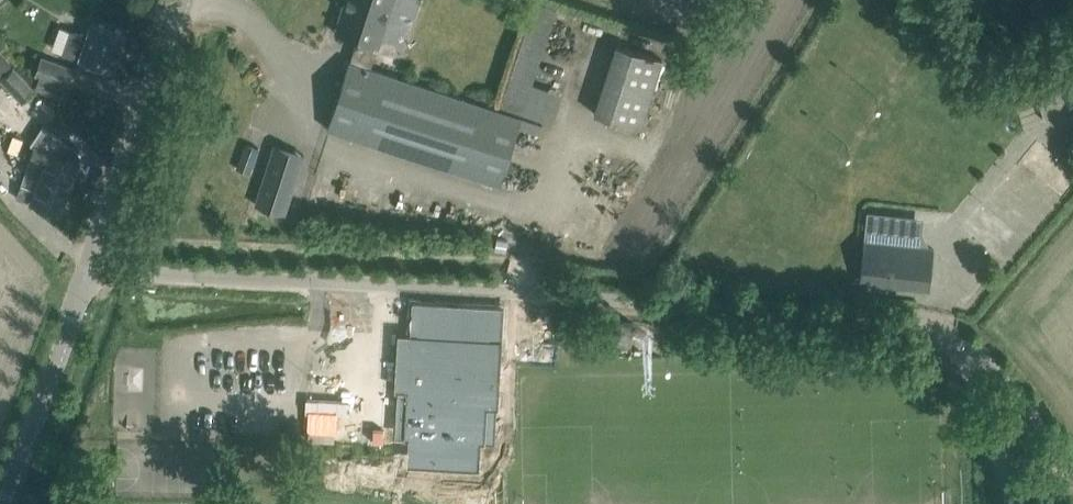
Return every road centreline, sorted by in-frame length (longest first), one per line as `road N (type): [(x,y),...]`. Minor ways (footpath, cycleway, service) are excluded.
road 1 (unclassified): [(1072,471),(998,369),(919,332),(97,267)]
road 2 (tertiary): [(97,267),(187,0)]
road 3 (tertiary): [(8,503),(97,267)]

